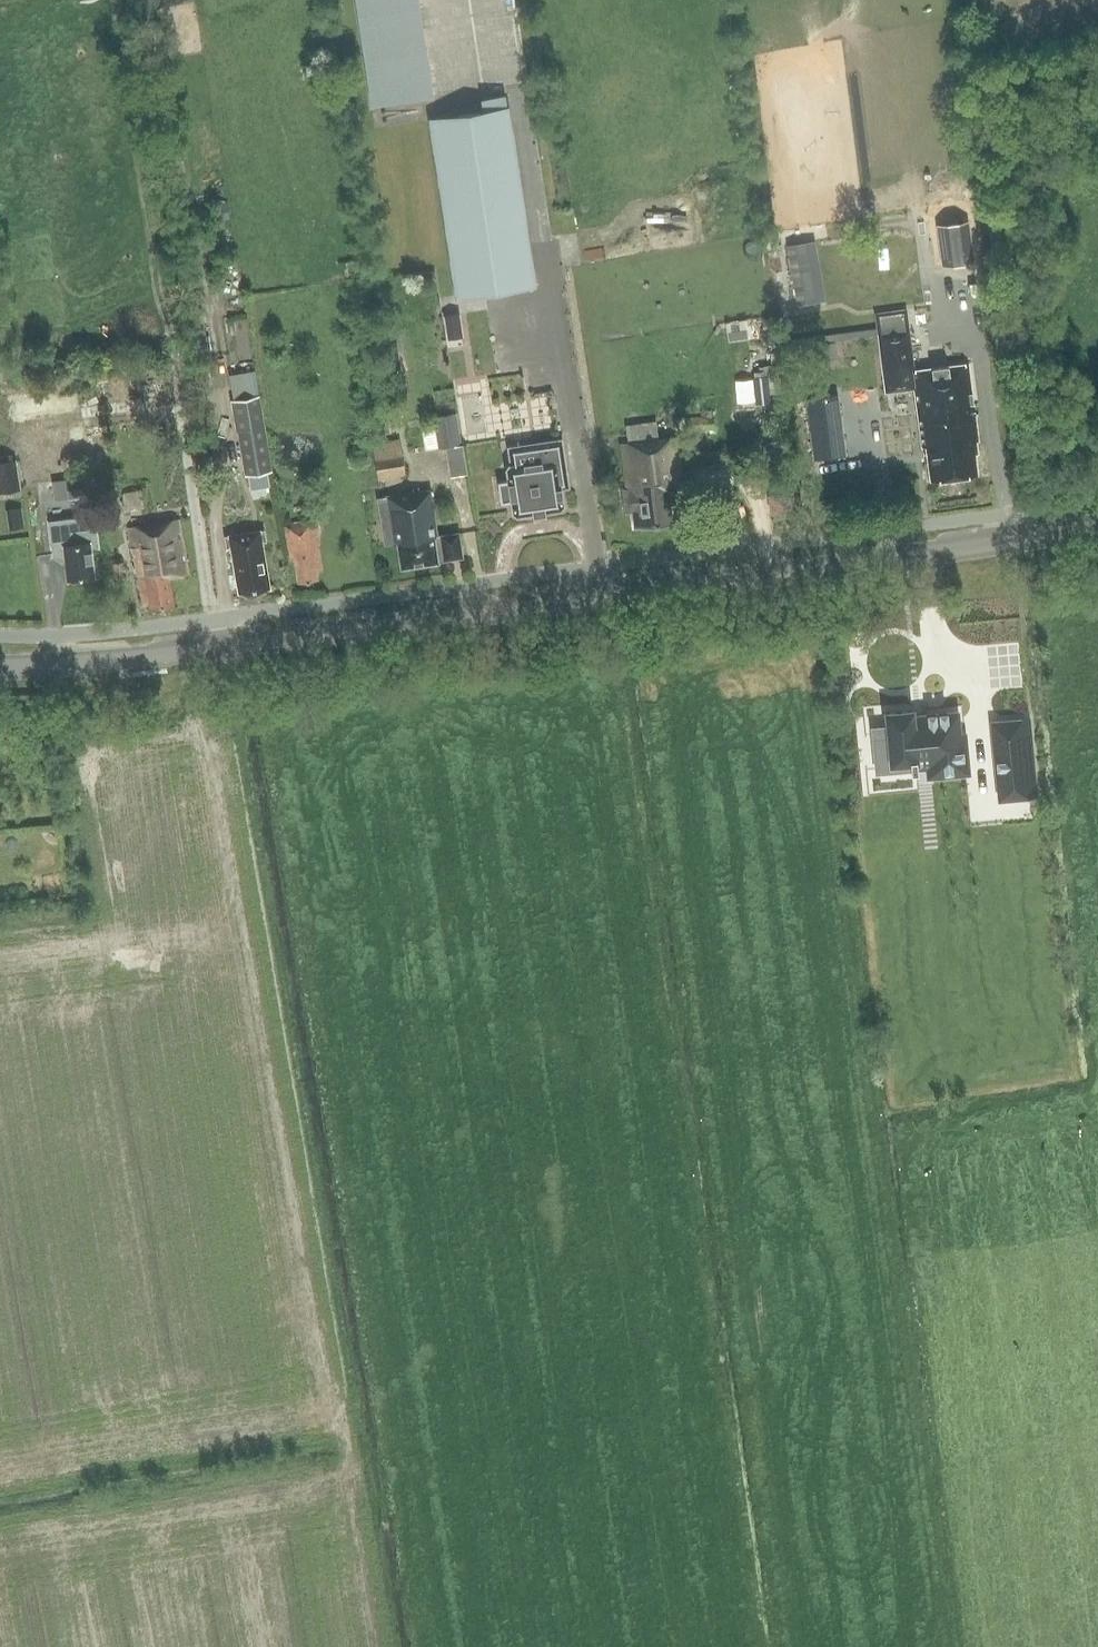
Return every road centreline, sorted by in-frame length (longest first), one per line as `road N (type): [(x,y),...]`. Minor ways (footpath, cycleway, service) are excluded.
road 1 (tertiary): [(0,667),(235,661),(1097,524)]

